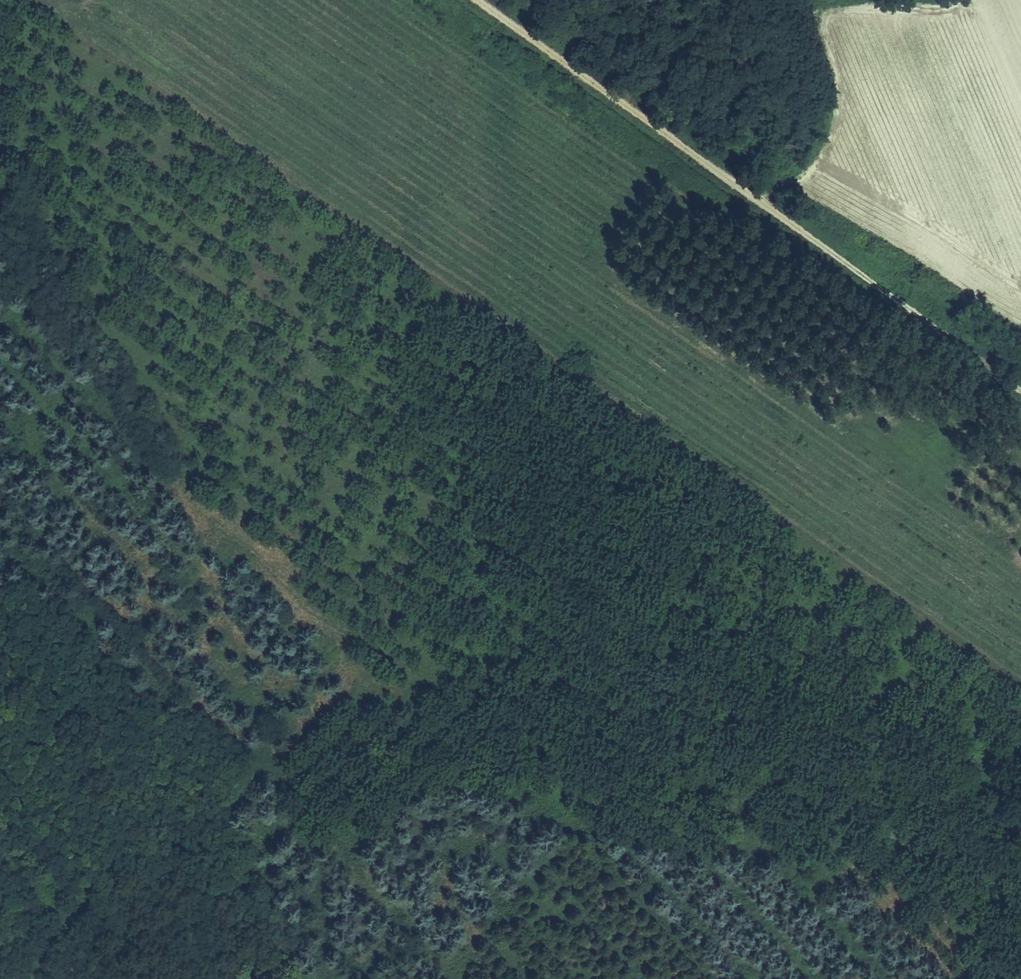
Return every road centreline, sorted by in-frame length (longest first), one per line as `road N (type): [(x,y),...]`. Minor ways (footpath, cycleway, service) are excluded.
road 1 (track): [(1020,391),(480,0)]

